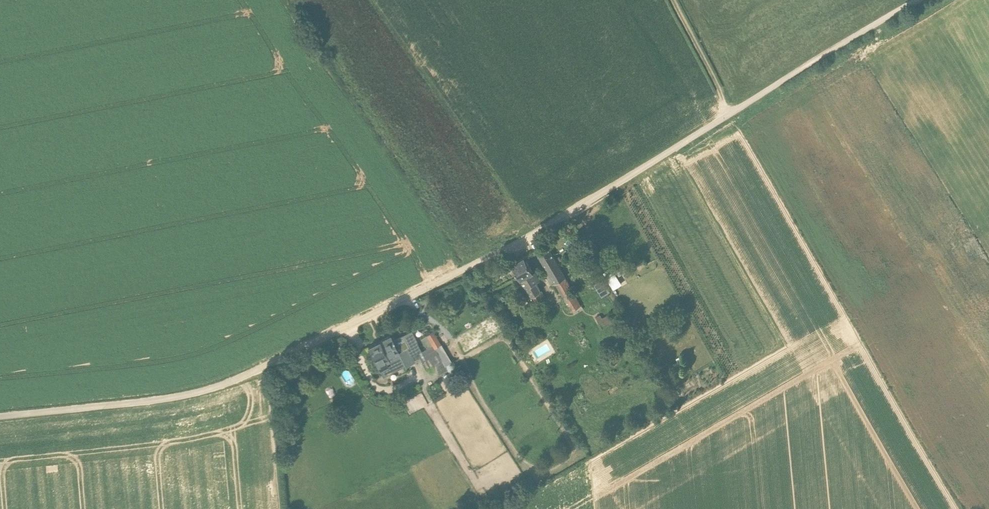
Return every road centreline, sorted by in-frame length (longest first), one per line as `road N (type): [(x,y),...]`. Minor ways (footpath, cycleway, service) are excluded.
road 1 (unclassified): [(0,416),(160,401),(246,376),(537,232),(920,0)]
road 2 (track): [(673,0),(719,90),(724,118)]

